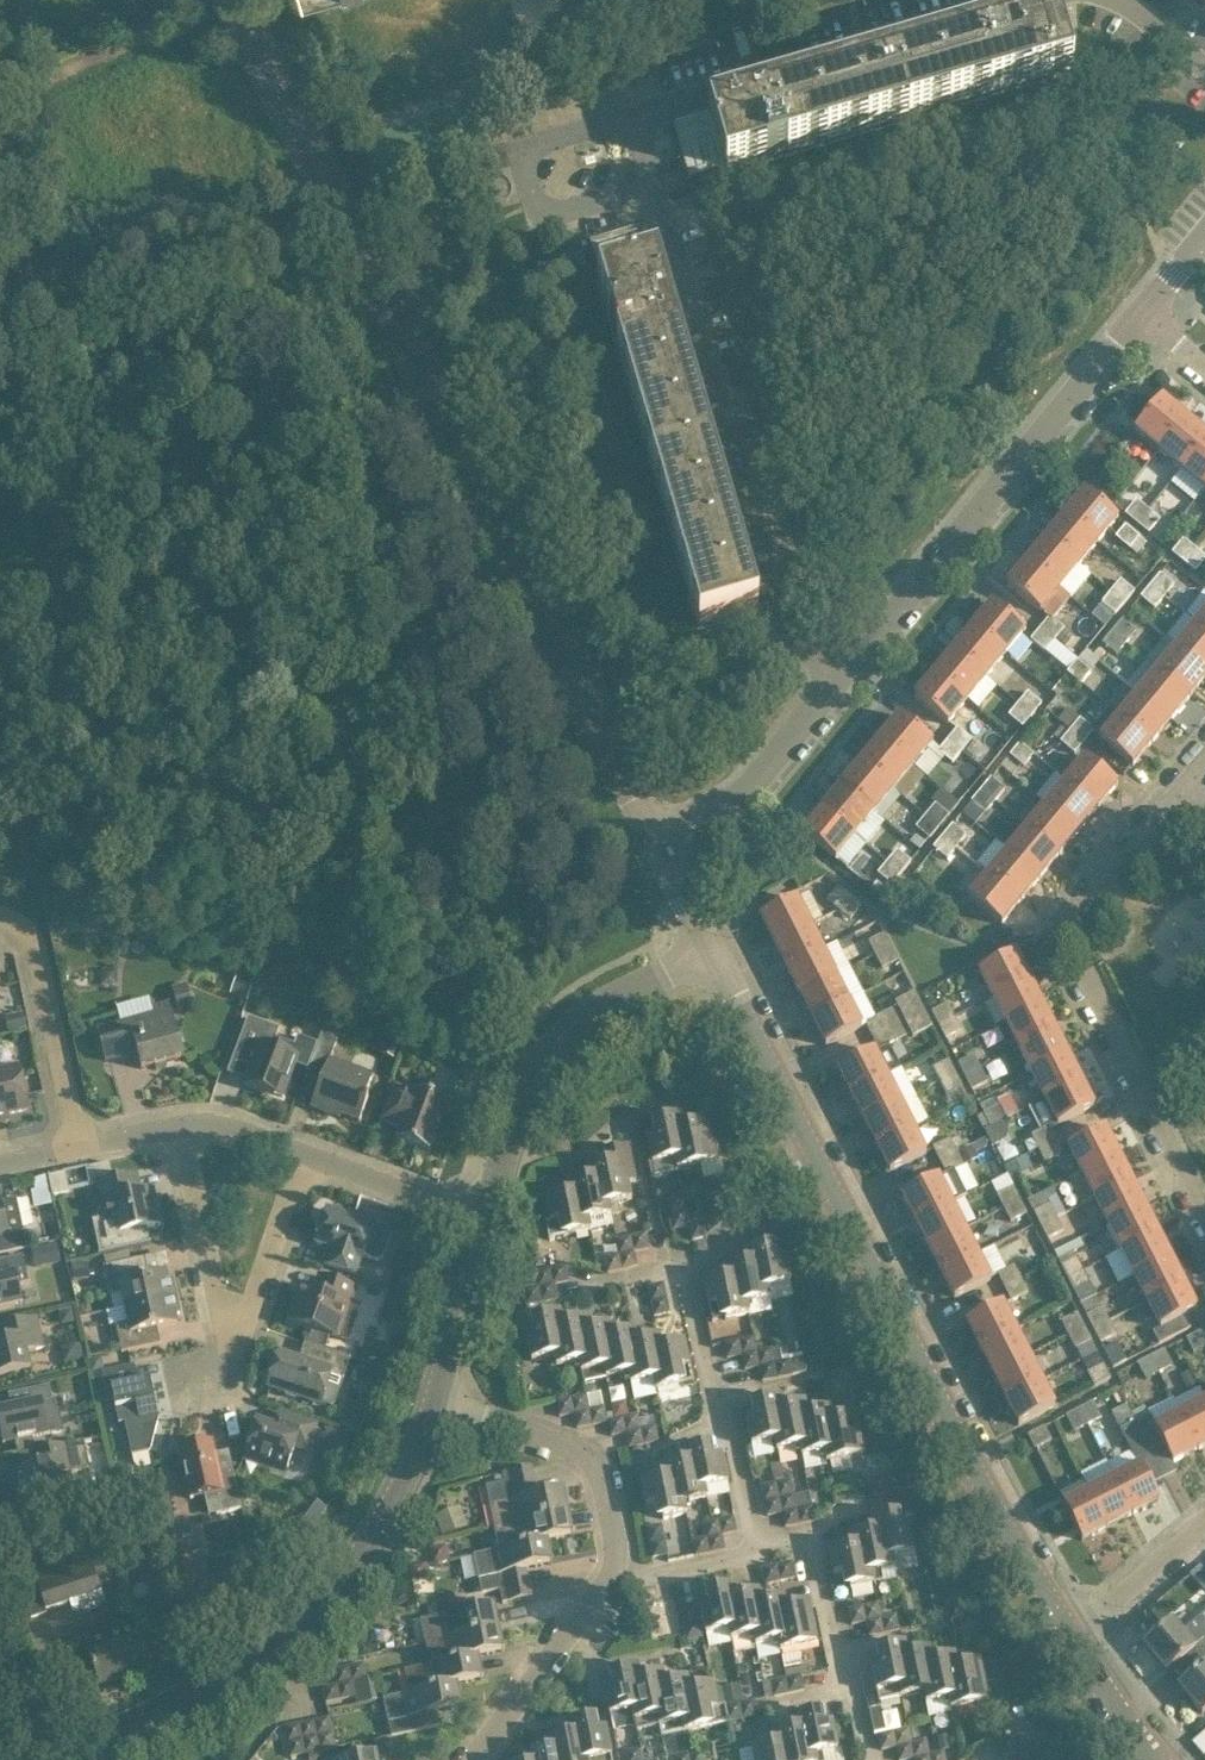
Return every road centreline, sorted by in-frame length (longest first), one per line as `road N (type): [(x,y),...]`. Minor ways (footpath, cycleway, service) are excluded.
road 1 (unclassified): [(656,840),(234,0)]
road 2 (unclassified): [(1071,1636),(819,1161)]
road 3 (residential): [(840,677),(801,643),(772,598),(657,189)]
road 4 (unclassified): [(75,1759),(213,1698),(332,1592),(400,1490),(436,1401)]
road 5 (unclassified): [(840,677),(1143,311)]
road 6 (residential): [(1204,1200),(1073,944),(1075,919),(1176,796)]
road 7 (residential): [(636,116),(1031,0)]
road 8 (residential): [(184,1123),(221,1317),(244,1322),(307,1151)]
road 9 (unclassified): [(486,1223),(533,1070),(587,1015),(711,950)]
road 10 (residential): [(657,189),(542,219),(521,147),(636,116)]
road 11 (residential): [(613,1568),(618,1549),(601,1475),(584,1455),(436,1401)]
road 12 (residential): [(79,1147),(30,927),(0,916)]
road 13 (unclassified): [(656,840),(744,793),(840,677)]
road 14 (unclassified): [(819,1161),(711,950)]
road 15 (residential): [(476,1759),(613,1568)]
road 16 (residential): [(486,1223),(307,1151)]
road 17 (unclassified): [(436,1401),(486,1223)]
road 18 (residential): [(1071,1636),(1204,1522)]
road 19 (residential): [(684,1264),(702,1260),(819,1161)]
road 20 (residential): [(684,1264),(660,1240),(636,1128),(623,1117)]
road 21 (residential): [(613,1568),(645,1575),(760,1554)]
road 22 (residential): [(760,1554),(735,1434),(719,1418)]
road 23 (unclassified): [(1140,1759),(1071,1636)]
road 24 (residential): [(716,1398),(684,1264)]
road 25 (residential): [(307,1151),(184,1123)]
road 26 (residential): [(562,1290),(684,1264)]
road 27 (unclassified): [(711,950),(656,840)]

